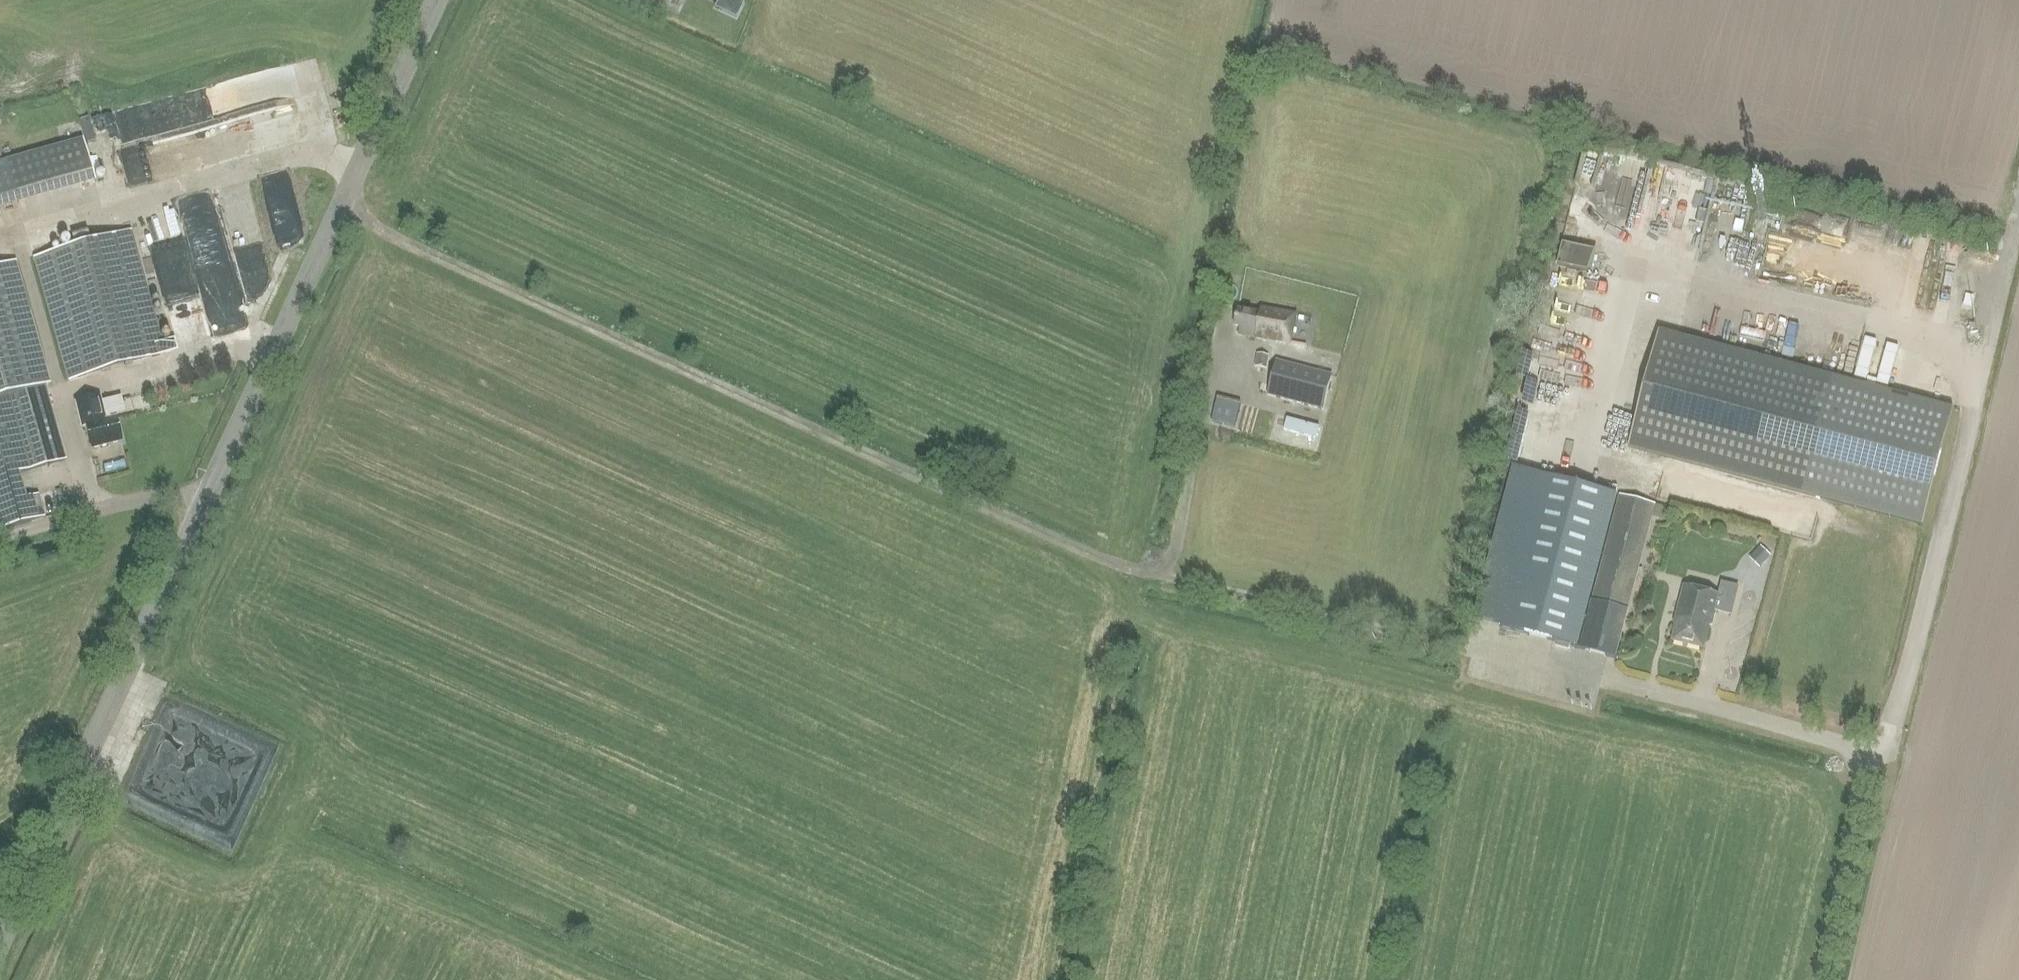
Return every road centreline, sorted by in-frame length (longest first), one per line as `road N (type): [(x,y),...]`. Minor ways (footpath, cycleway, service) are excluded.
road 1 (tertiary): [(0,945),(434,0)]
road 2 (unclassified): [(1817,979),(1865,782),(1927,585),(1973,358)]
road 3 (track): [(356,170),(324,155),(292,153),(0,237)]
road 4 (track): [(0,544),(148,499),(206,499)]

